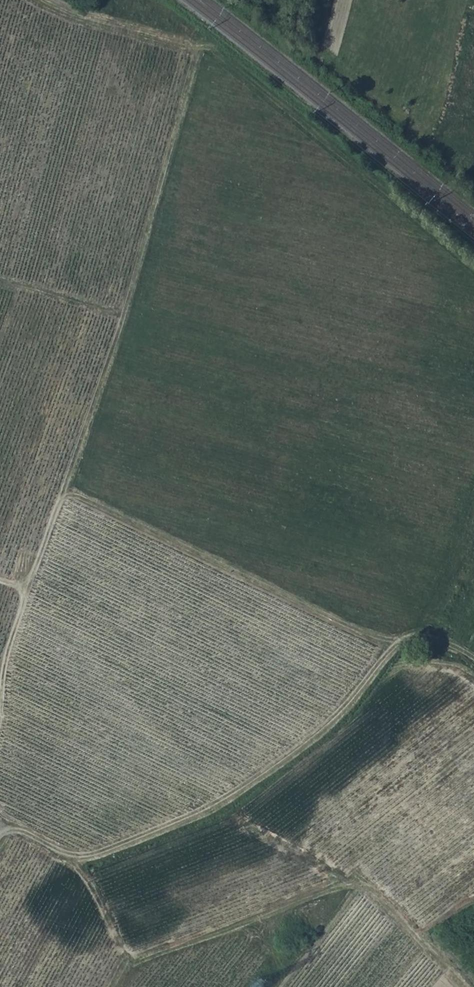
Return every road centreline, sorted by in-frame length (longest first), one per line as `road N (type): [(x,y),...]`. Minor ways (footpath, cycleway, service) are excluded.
road 1 (track): [(143,0),(200,47),(123,317),(26,587),(0,579)]
road 2 (track): [(6,837),(22,834),(78,864),(211,805),(317,736),(407,635),(437,639),(473,663)]
road 3 (track): [(465,986),(355,884),(127,959),(78,864)]
road 4 (track): [(26,587),(3,663),(0,712)]
road 5 (track): [(123,317),(0,285)]

